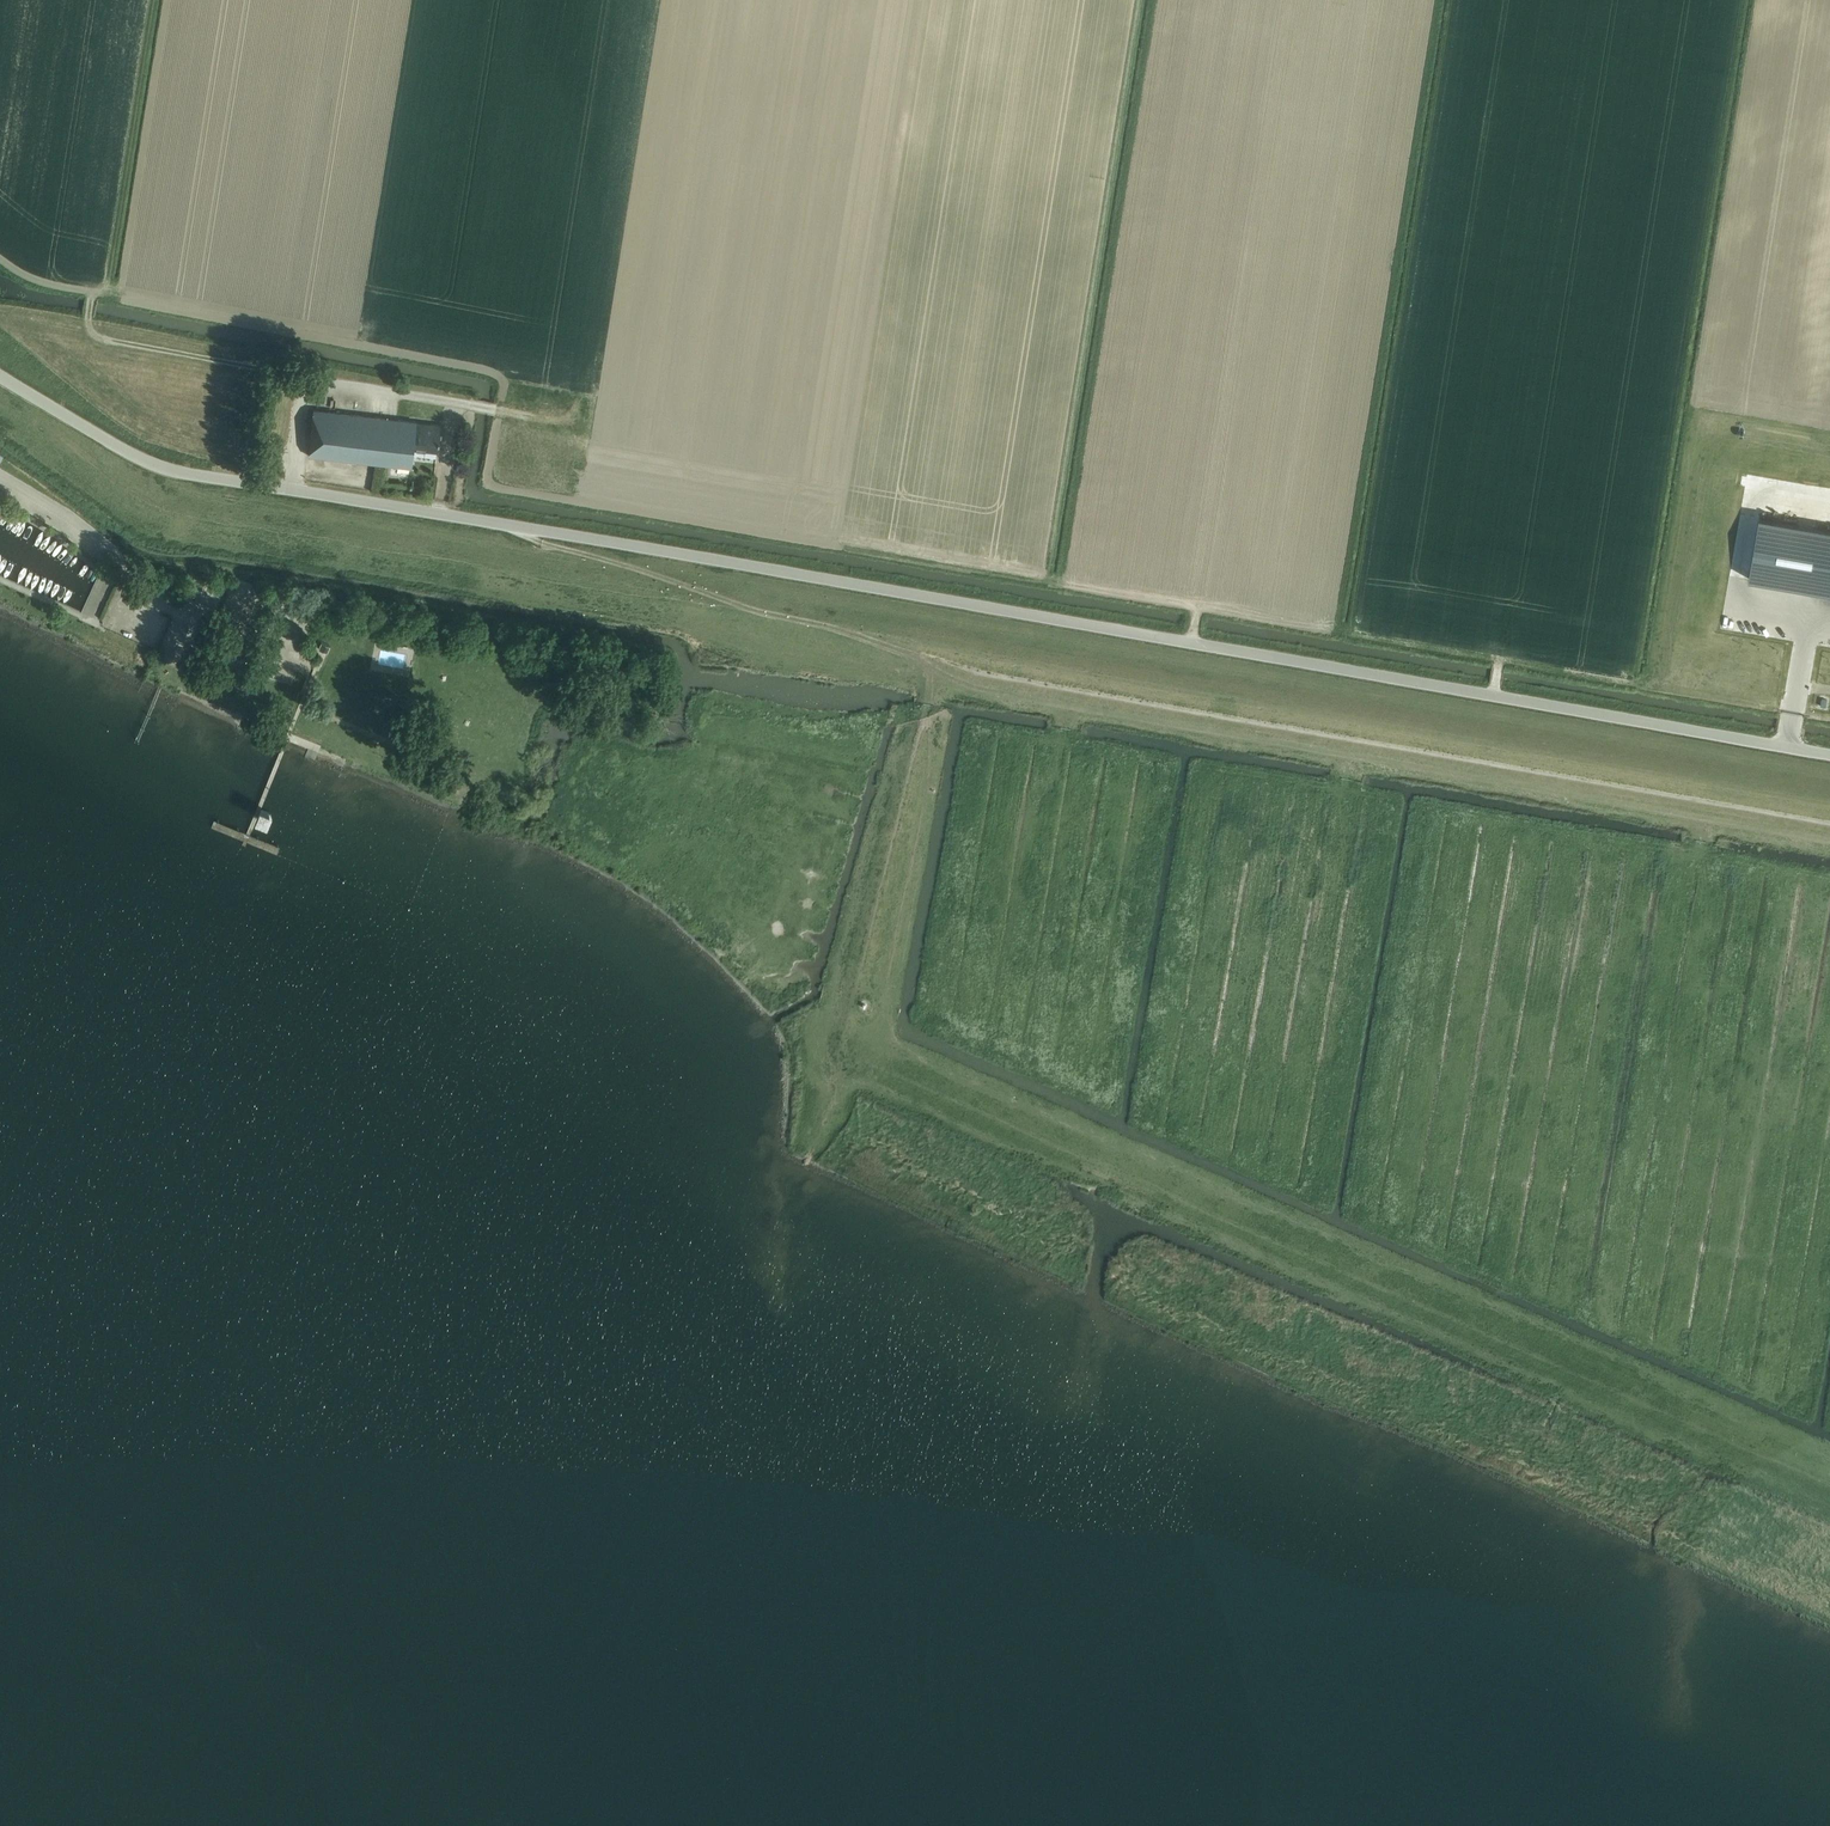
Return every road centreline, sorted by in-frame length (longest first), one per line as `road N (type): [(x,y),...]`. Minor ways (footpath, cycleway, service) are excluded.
road 1 (unclassified): [(0,374),(175,474),(1077,620),(1829,754)]

